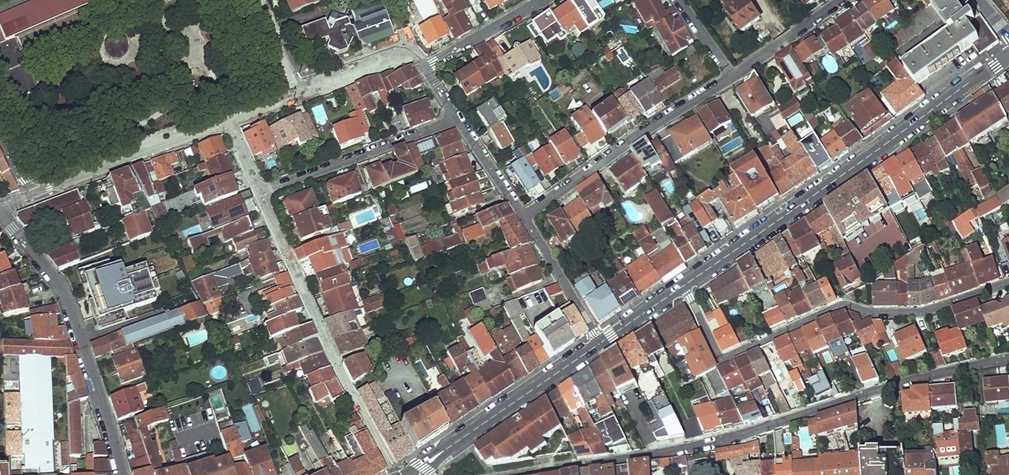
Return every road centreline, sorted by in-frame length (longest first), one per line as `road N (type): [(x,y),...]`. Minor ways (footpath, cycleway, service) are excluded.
road 1 (residential): [(523,474),(723,439),(909,379),(1008,358)]
road 2 (secondary): [(1008,55),(683,286)]
road 3 (residential): [(1008,281),(926,311),(840,305),(725,357),(683,286)]
road 4 (residential): [(395,474),(328,352),(258,194)]
road 5 (residential): [(0,214),(70,303),(122,474)]
road 6 (residential): [(524,217),(734,77)]
road 7 (residential): [(258,194),(460,118)]
road 8 (secondary): [(600,343),(424,467)]
road 9 (residential): [(42,189),(226,120)]
road 10 (residential): [(524,217),(600,343)]
road 11 (residential): [(296,92),(401,51),(425,66)]
road 12 (residential): [(543,1),(425,66)]
road 13 (residential): [(734,77),(842,0)]

